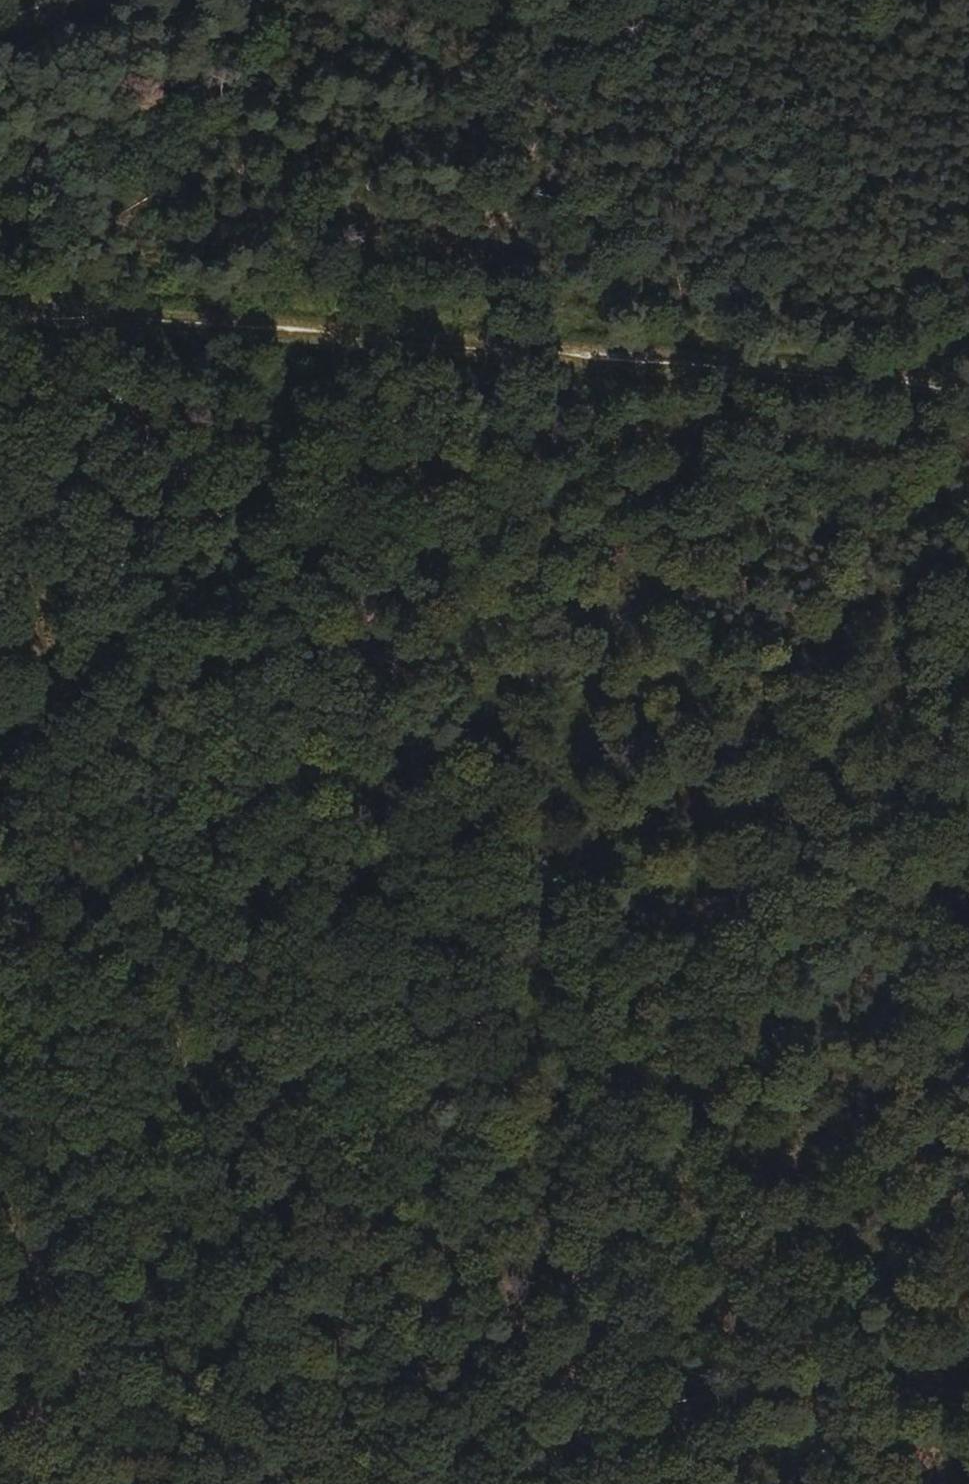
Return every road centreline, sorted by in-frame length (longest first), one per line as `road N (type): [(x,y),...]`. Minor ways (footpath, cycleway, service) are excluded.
road 1 (track): [(0,312),(968,389)]

